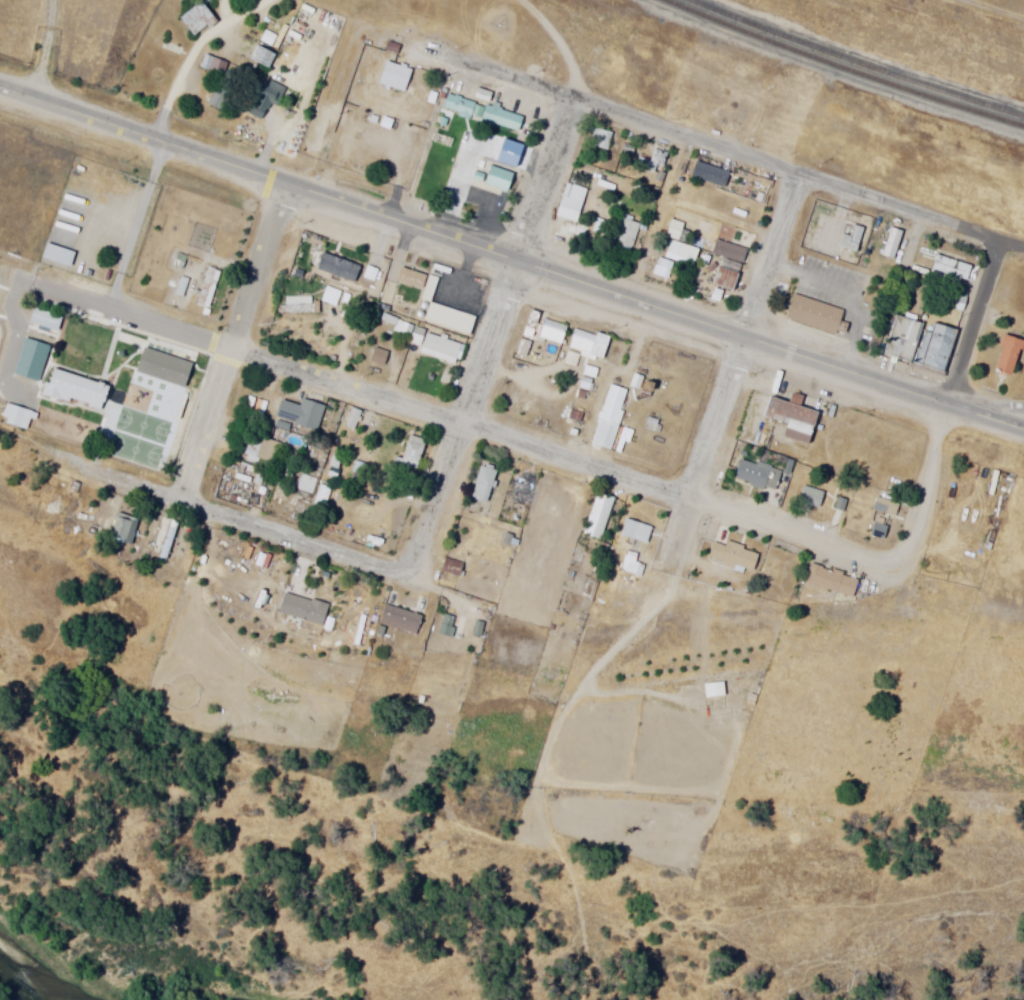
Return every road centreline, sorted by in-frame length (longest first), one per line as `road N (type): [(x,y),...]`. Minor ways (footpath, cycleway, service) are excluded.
road 1 (secondary): [(1023,435),(0,93)]
road 2 (residential): [(873,569),(35,293)]
road 3 (residential): [(1023,253),(416,55)]
road 4 (residential): [(388,573),(416,544),(565,100)]
road 5 (residential): [(44,462),(388,573)]
road 6 (residential): [(873,569),(896,562),(910,542),(938,409),(992,249)]
road 7 (residential): [(683,504),(789,178)]
road 8 (residential): [(174,503),(282,189)]

